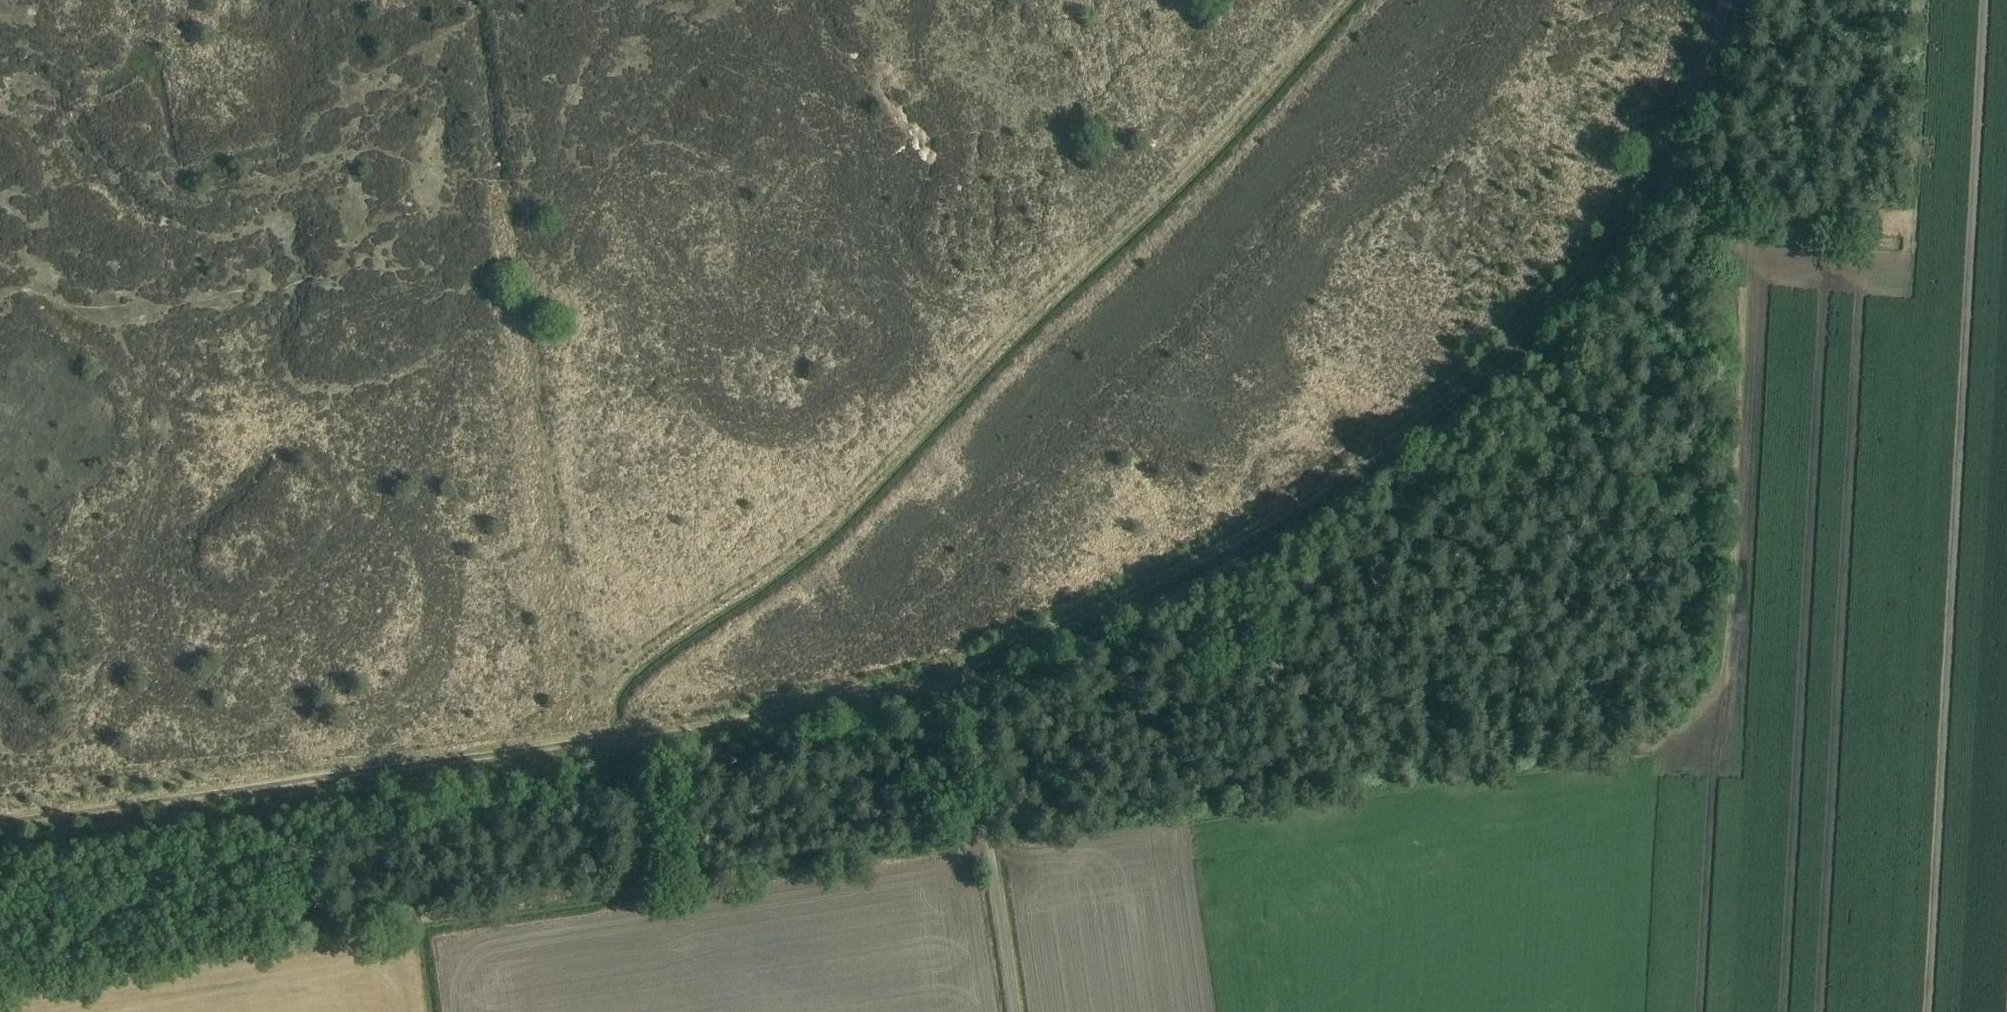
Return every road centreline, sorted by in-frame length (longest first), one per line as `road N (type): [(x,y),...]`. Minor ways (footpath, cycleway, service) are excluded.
road 1 (track): [(1720,0),(1633,209),(1485,368),(1277,516),(1080,617),(940,678),(761,715),(0,823)]

